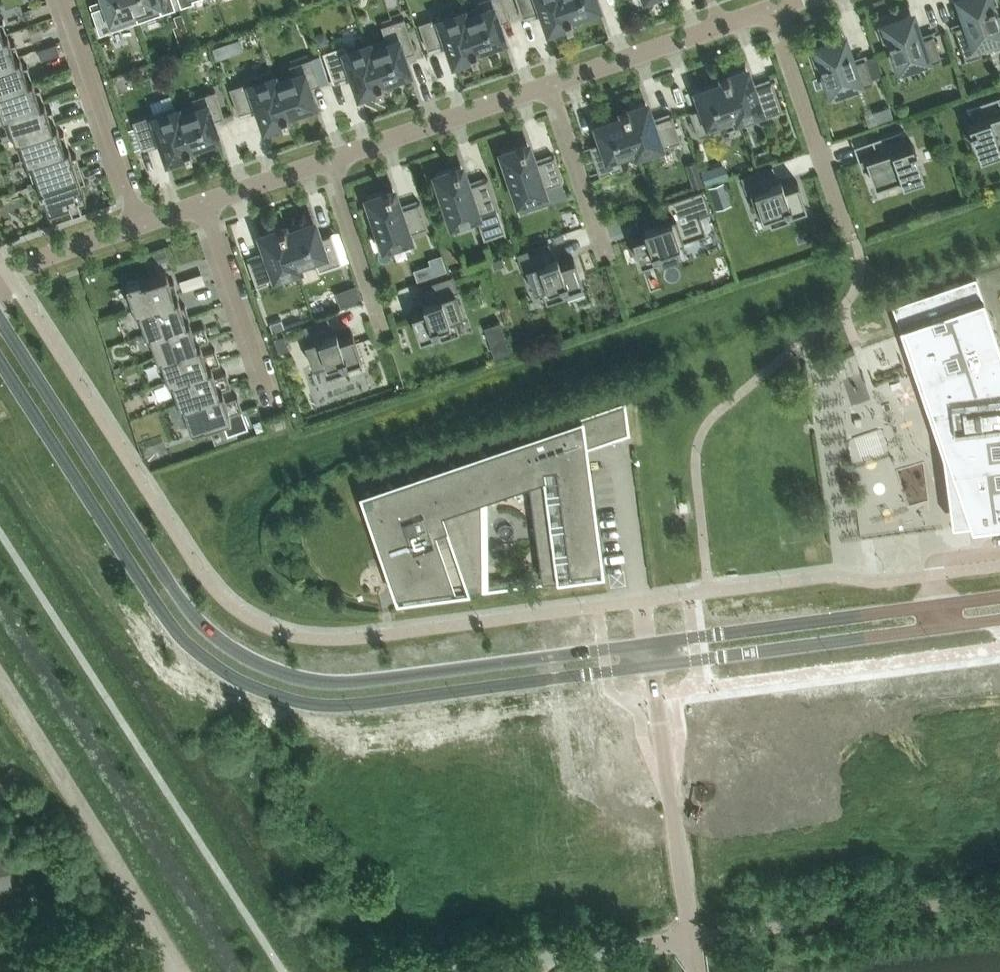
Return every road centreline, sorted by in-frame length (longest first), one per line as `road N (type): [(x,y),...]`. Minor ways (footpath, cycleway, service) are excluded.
road 1 (secondary): [(647,644),(348,682),(258,663),(193,615),(0,317)]
road 2 (secondary): [(0,361),(167,620),(245,684),(290,700),(343,706),(651,668)]
road 3 (secondary): [(999,598),(647,644)]
road 4 (secondary): [(651,668),(999,620)]
road 5 (track): [(180,971),(0,685)]
road 6 (residential): [(691,939),(651,668)]
road 7 (residential): [(445,971),(691,939)]
road 8 (residential): [(770,11),(852,245)]
road 9 (residential): [(60,0),(140,226)]
road 10 (residential): [(770,11),(547,88)]
road 11 (residential): [(547,88),(327,162)]
road 12 (residential): [(201,205),(275,419)]
road 13 (residential): [(327,162),(384,338)]
road 14 (residential): [(547,88),(605,261)]
road 15 (residential): [(140,226),(9,274)]
road 16 (residential): [(327,162),(201,205)]

